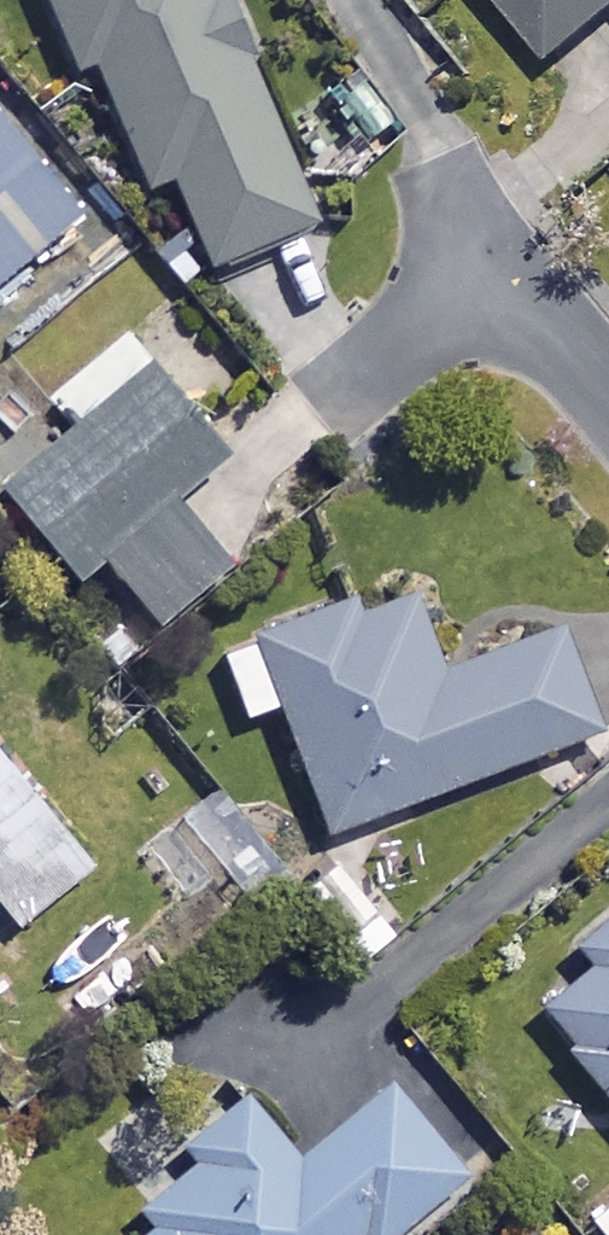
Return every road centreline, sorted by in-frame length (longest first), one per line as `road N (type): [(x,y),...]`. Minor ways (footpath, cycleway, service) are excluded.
road 1 (residential): [(608,396),(549,323),(501,297),(443,317),(363,371)]

